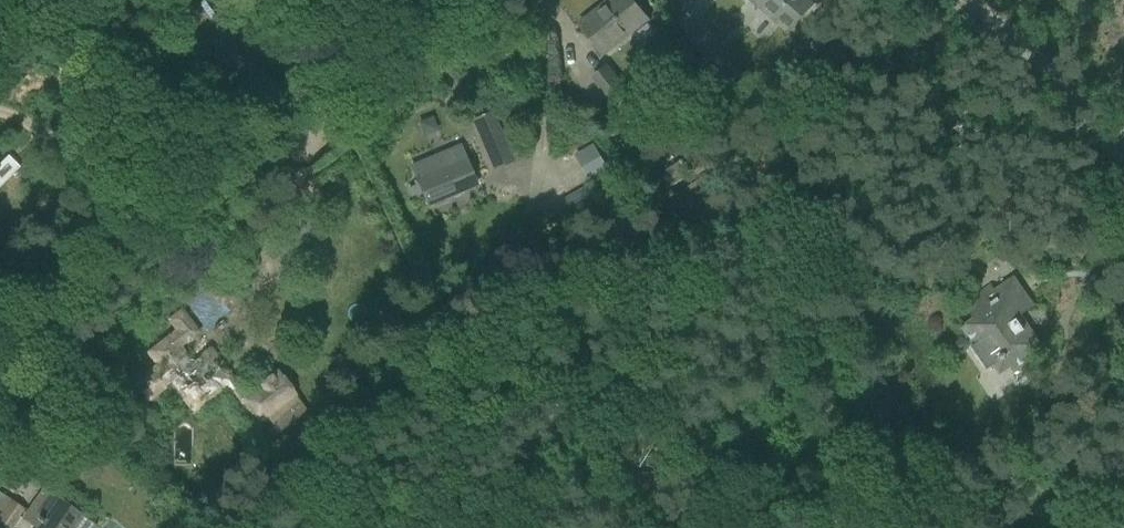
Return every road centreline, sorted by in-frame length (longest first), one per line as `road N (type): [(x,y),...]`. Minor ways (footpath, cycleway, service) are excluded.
road 1 (unclassified): [(0,367),(198,170),(362,78),(473,0)]
road 2 (unclassified): [(1123,140),(971,0)]

